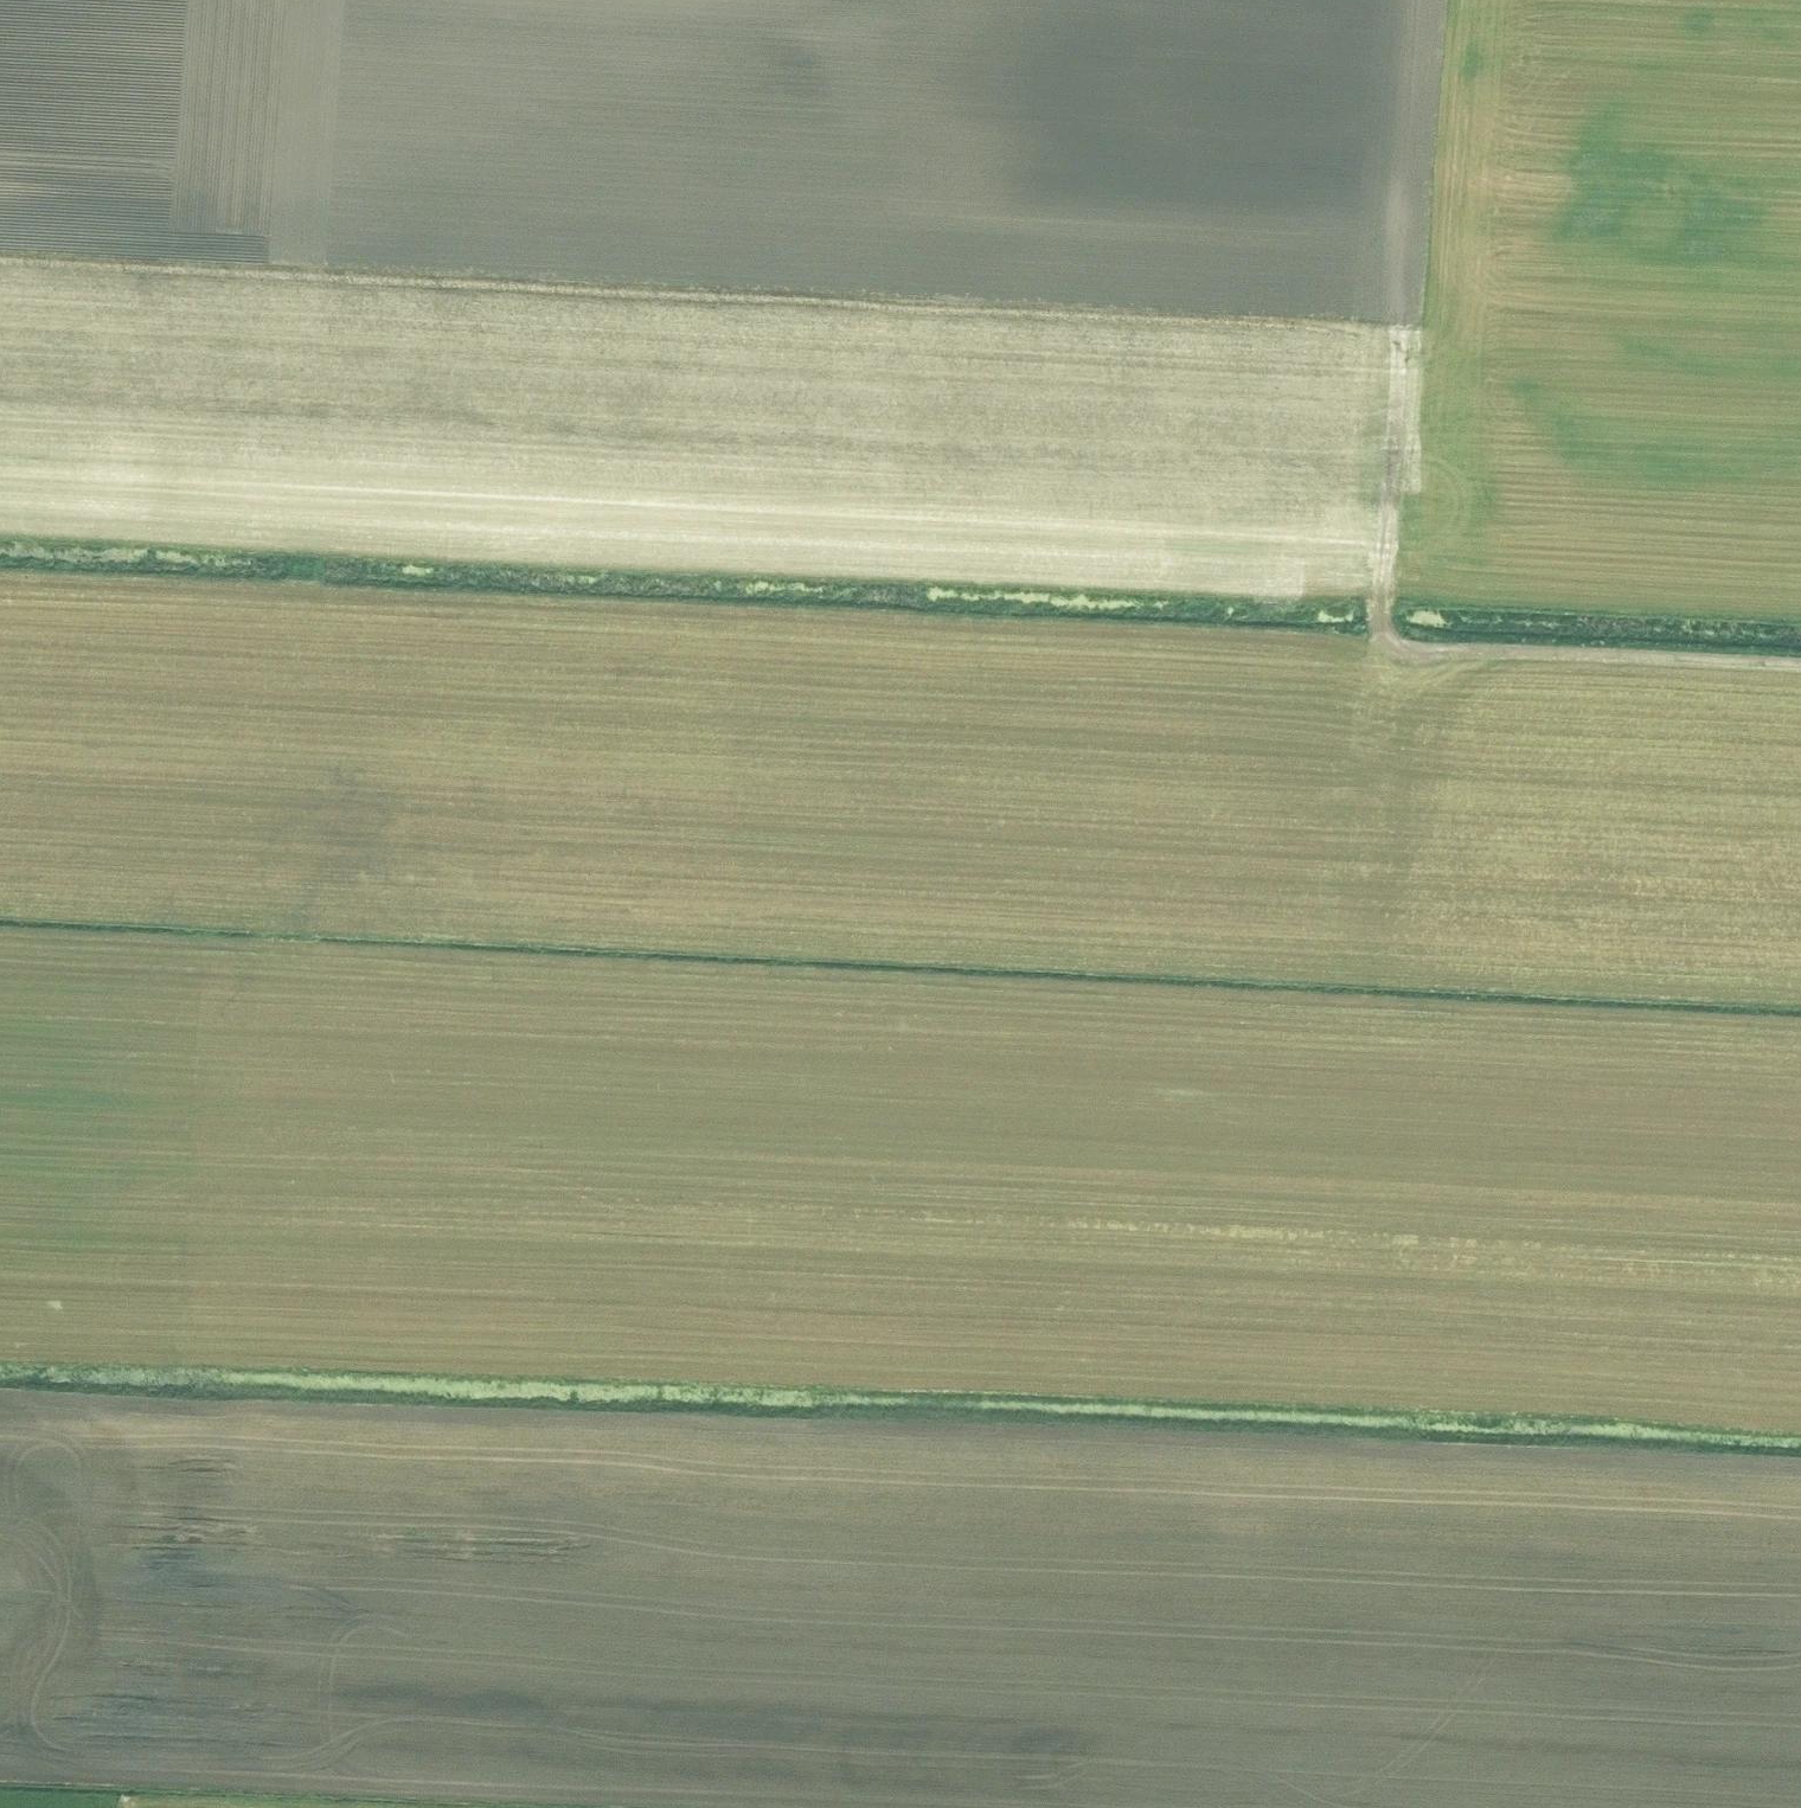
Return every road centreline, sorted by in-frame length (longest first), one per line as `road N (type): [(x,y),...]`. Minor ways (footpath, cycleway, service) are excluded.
road 1 (track): [(1800,668),(1407,650),(1389,645),(1379,594)]

